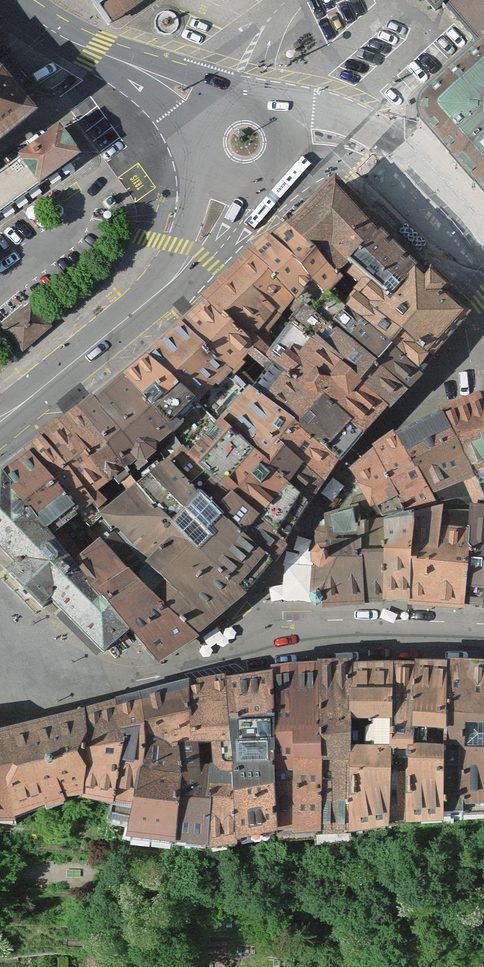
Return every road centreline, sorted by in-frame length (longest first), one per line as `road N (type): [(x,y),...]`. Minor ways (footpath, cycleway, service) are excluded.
road 1 (residential): [(108,675),(177,672),(245,643),(483,636)]
road 2 (secondary): [(0,420),(173,285),(222,180)]
road 3 (unclassified): [(287,132),(348,138),(375,154),(438,219)]
road 4 (secondary): [(126,62),(61,36),(14,0)]

